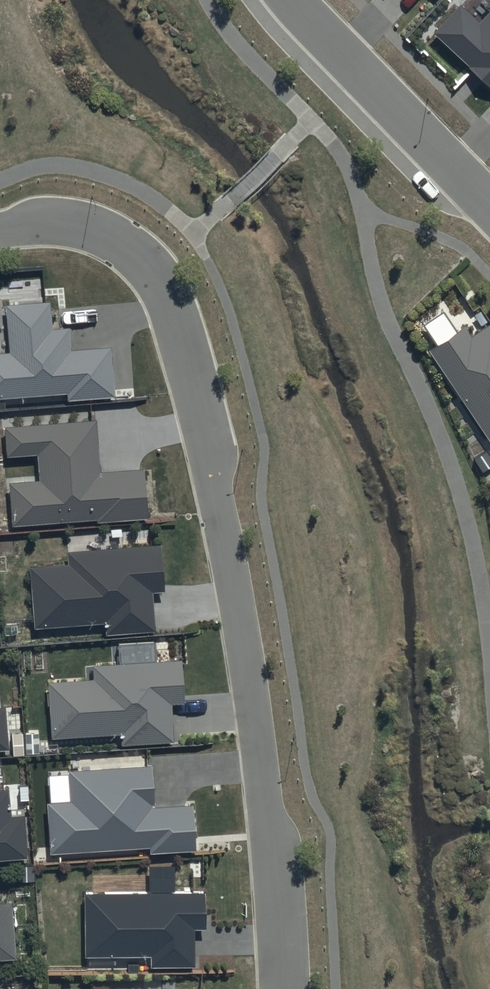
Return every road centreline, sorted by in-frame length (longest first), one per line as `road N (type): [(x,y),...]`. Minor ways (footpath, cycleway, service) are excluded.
road 1 (residential): [(279,988),(267,813),(233,584),(170,311),(147,266),(92,228),(0,228)]
road 2 (residential): [(489,205),(287,0)]

